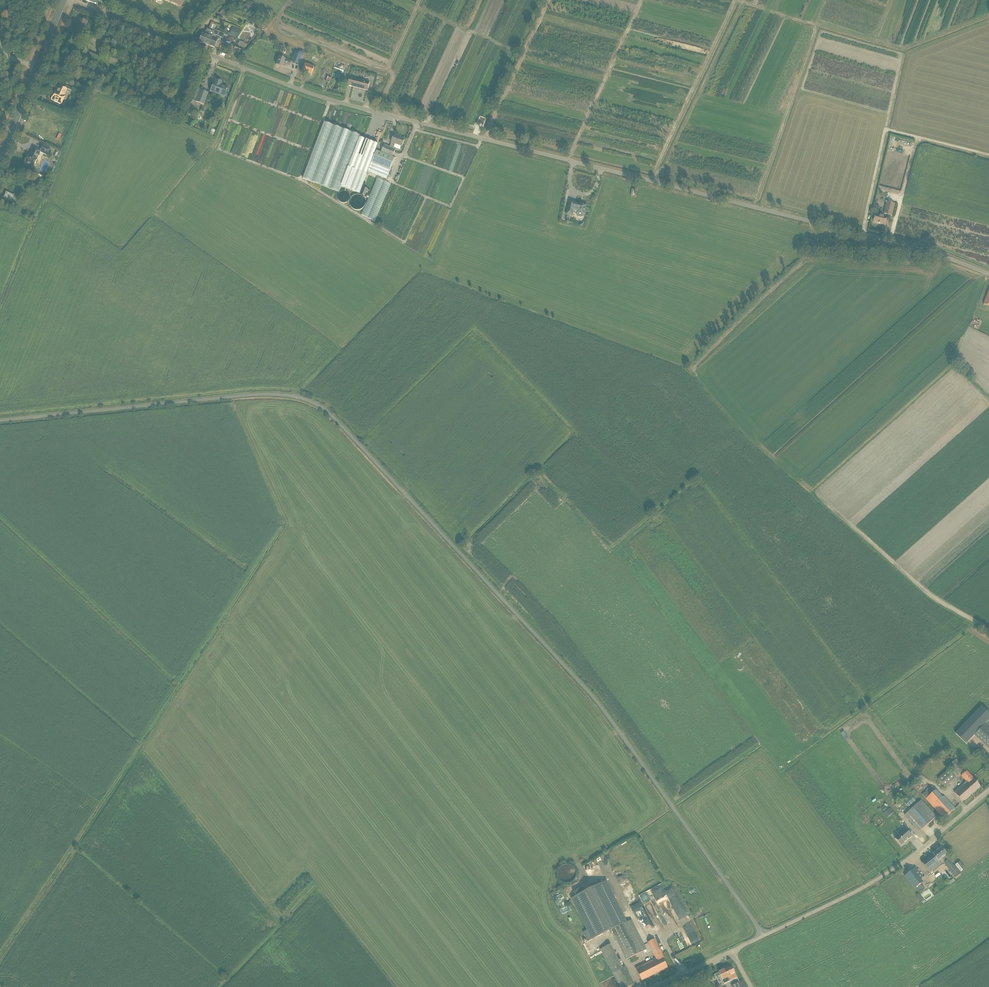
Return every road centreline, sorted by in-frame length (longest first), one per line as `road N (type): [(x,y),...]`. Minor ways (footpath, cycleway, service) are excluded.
road 1 (unclassified): [(762,936),(590,692),(321,405),(265,393),(0,420)]
road 2 (unclassified): [(988,274),(934,252),(322,97),(69,0)]
road 3 (unclassified): [(762,936),(899,870),(988,789)]

